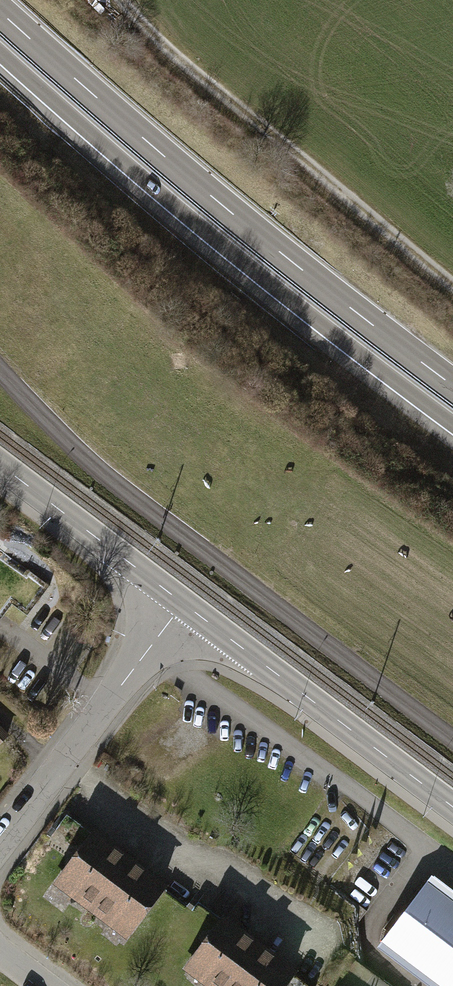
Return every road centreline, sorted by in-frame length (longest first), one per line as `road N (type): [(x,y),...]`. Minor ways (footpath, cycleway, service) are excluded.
road 1 (trunk): [(452,385),(225,207),(0,11)]
road 2 (residential): [(0,371),(62,441),(142,508),(452,741)]
road 3 (trunk): [(0,53),(215,240),(452,425)]
road 4 (secondary): [(452,806),(183,603)]
road 5 (residential): [(0,843),(183,603)]
road 6 (secondary): [(183,603),(0,467)]

